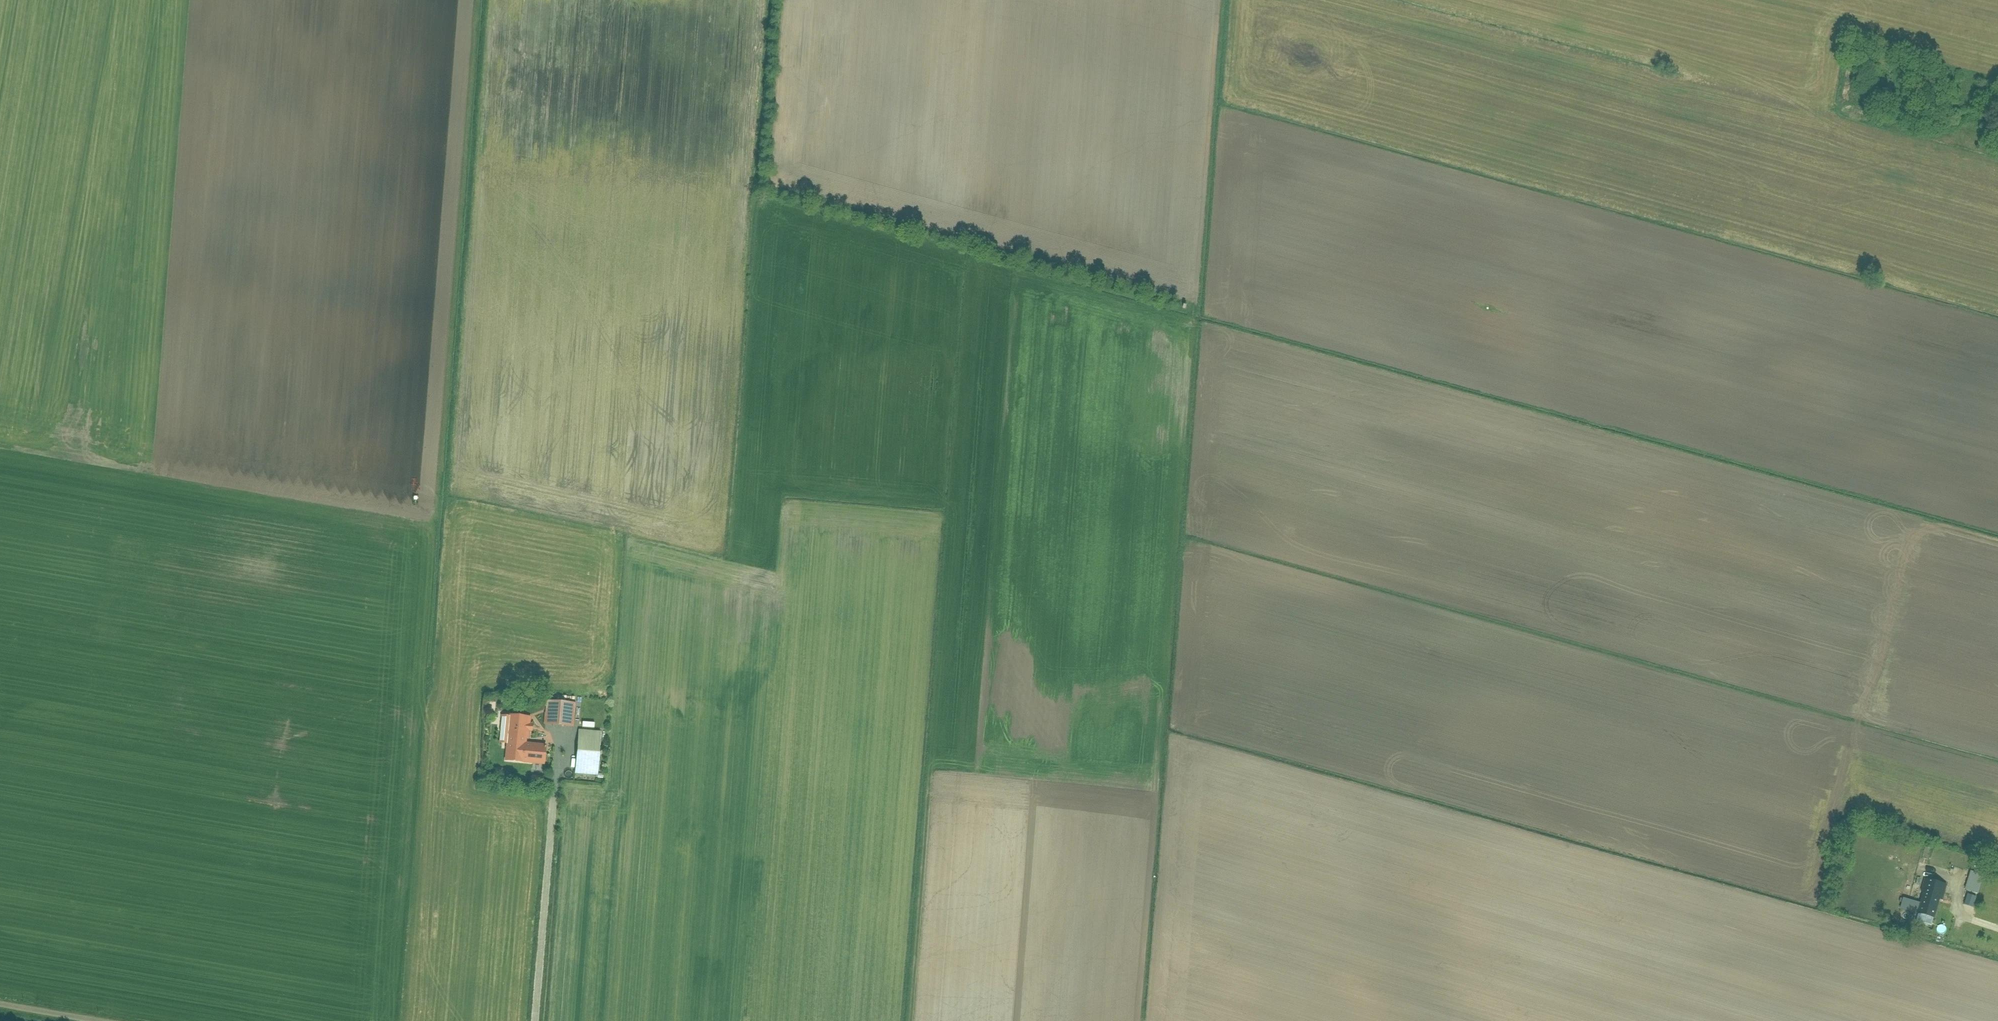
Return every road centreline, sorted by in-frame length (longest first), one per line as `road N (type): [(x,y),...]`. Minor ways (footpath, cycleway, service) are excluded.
road 1 (unclassified): [(534,1020),(555,782)]

